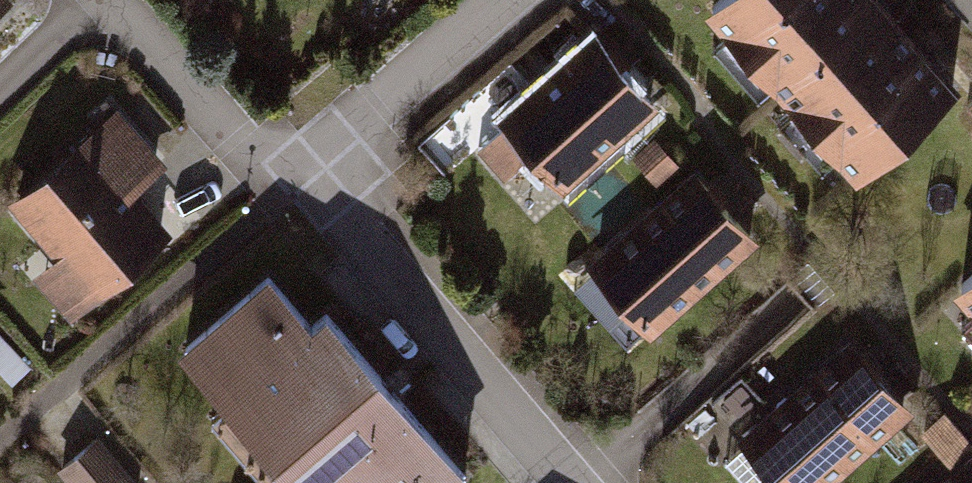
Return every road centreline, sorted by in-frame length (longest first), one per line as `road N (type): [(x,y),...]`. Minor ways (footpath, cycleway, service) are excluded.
road 1 (residential): [(308,174),(576,482)]
road 2 (residential): [(508,0),(308,174)]
road 3 (residential): [(308,174),(239,139),(114,0)]

